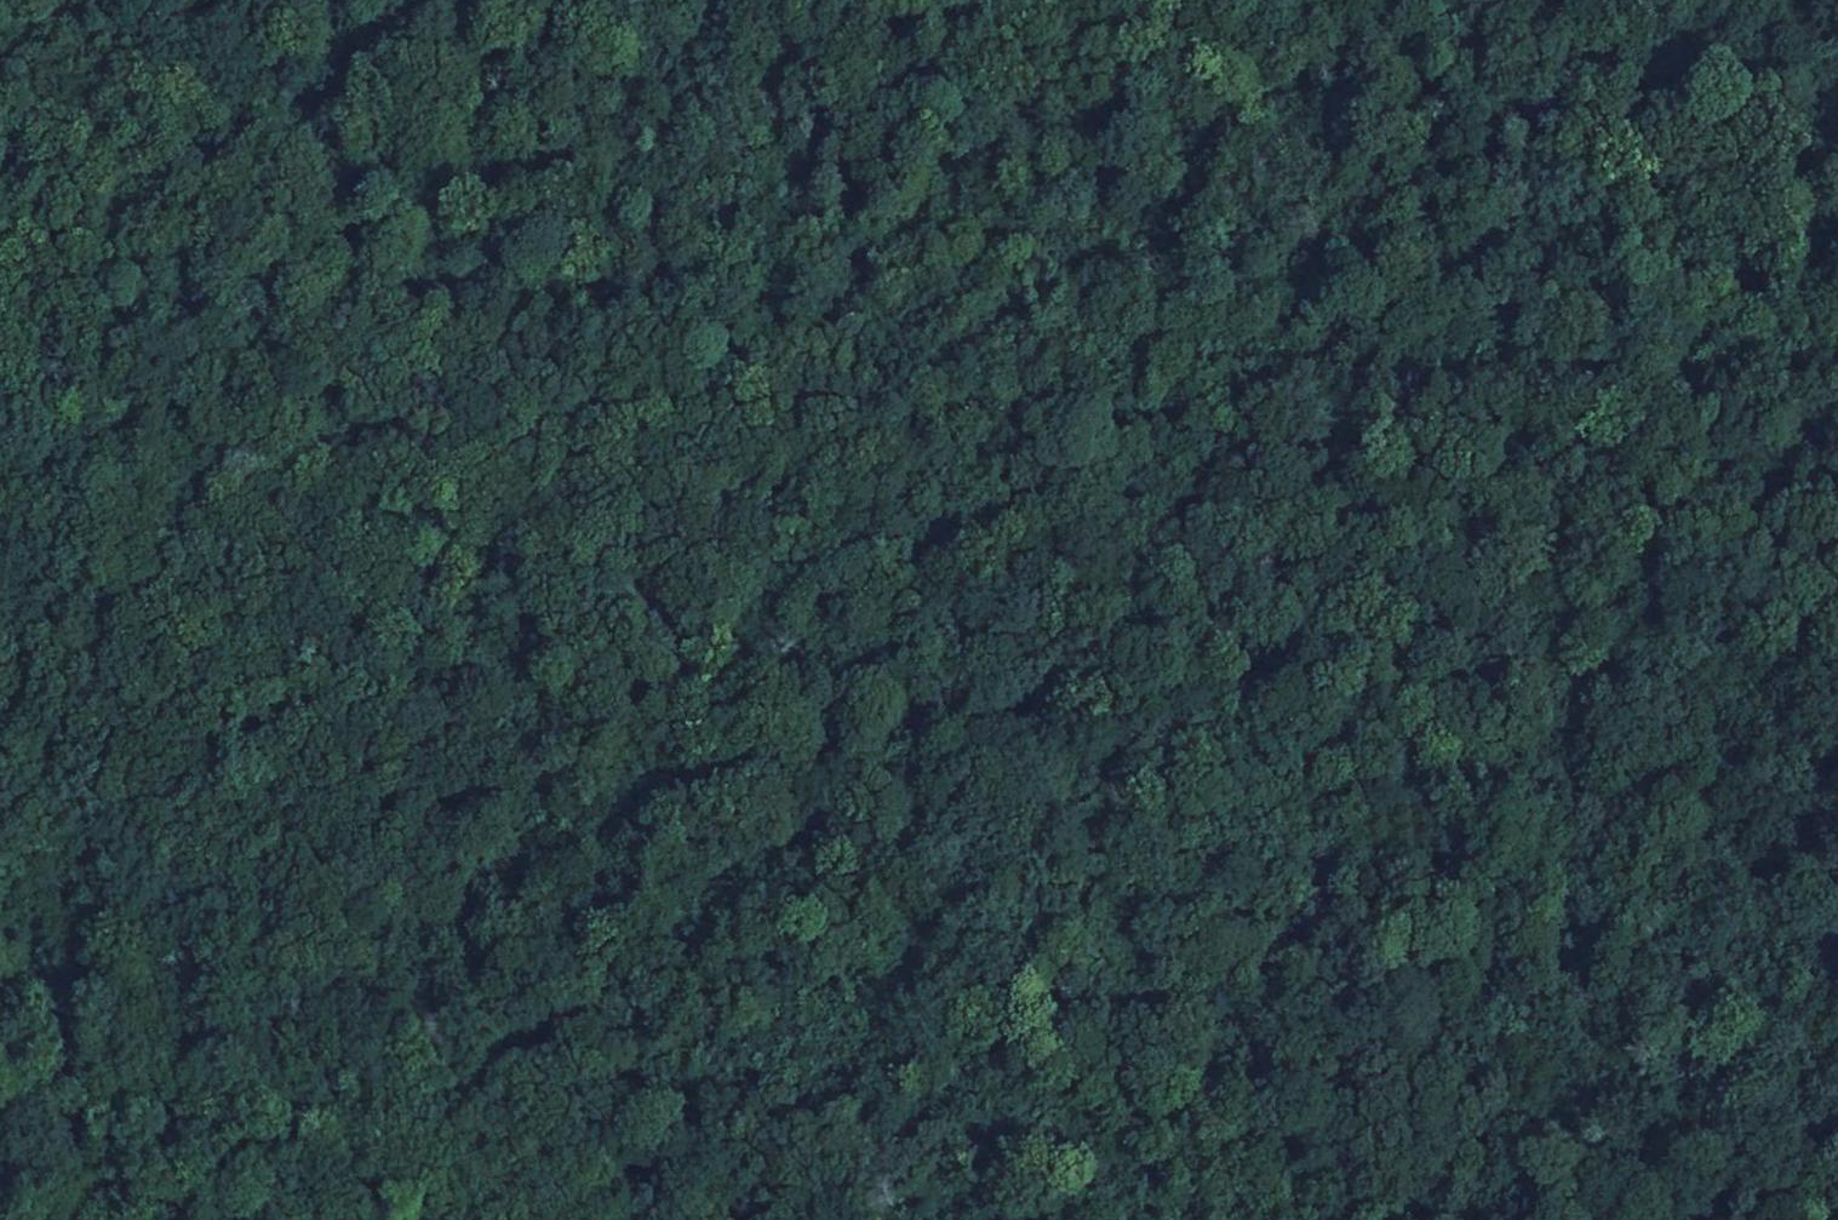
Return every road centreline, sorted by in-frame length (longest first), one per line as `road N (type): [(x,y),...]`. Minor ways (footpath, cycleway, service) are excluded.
road 1 (track): [(0,1044),(67,1219)]

